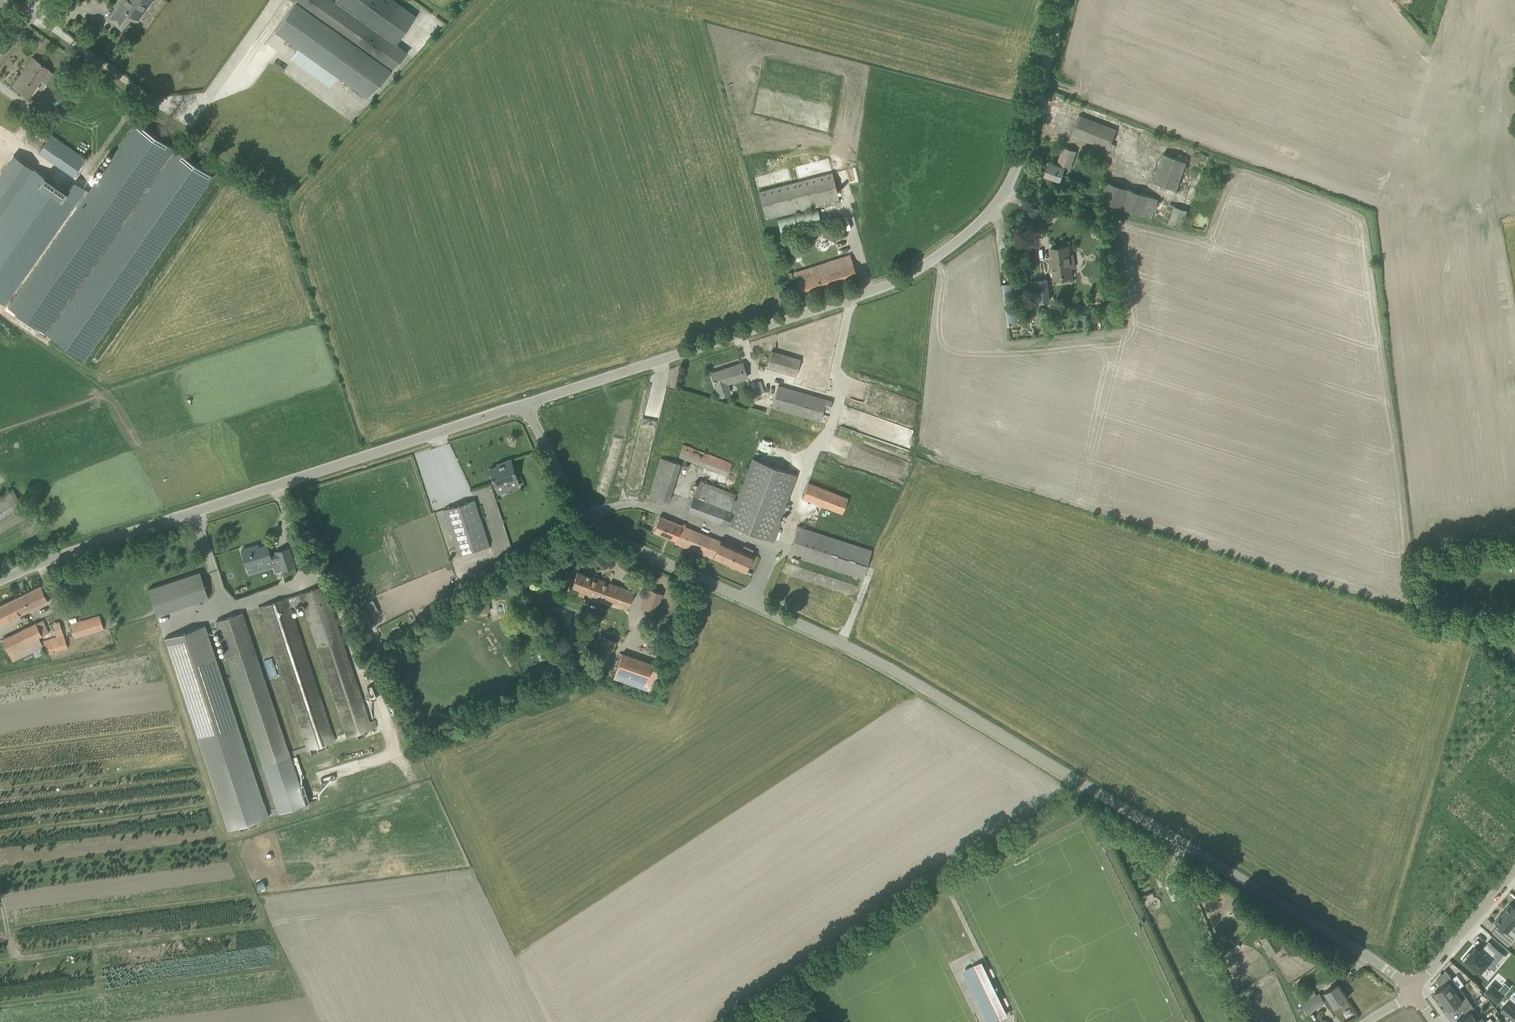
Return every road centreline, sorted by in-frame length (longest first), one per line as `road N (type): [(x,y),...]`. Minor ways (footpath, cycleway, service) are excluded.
road 1 (unclassified): [(1412,994),(1365,954),(945,701),(831,638),(597,532),(525,404)]
road 2 (unclassified): [(525,404),(904,280),(965,235),(1007,187),(1063,0)]
road 3 (unclassified): [(0,580),(525,404)]
road 4 (unclassified): [(1412,994),(1514,871)]

